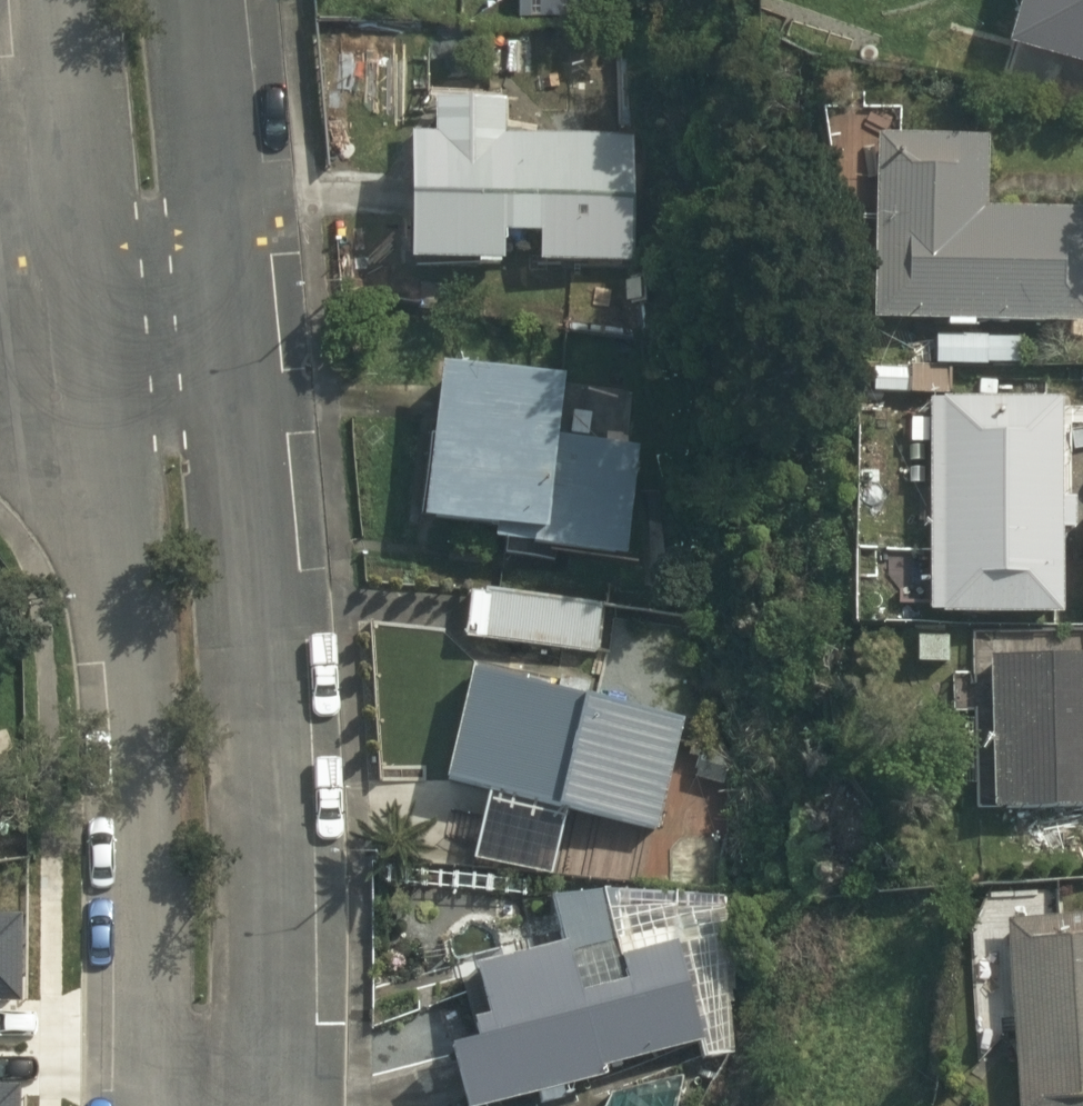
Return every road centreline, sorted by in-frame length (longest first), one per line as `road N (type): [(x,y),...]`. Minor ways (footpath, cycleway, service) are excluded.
road 1 (unclassified): [(233,339),(260,946),(241,1105)]
road 2 (unclassified): [(175,1105),(152,739),(70,351)]
road 3 (unclassified): [(70,351),(65,0)]
road 4 (unclassified): [(201,0),(233,339)]
road 5 (residential): [(233,339),(70,351)]

